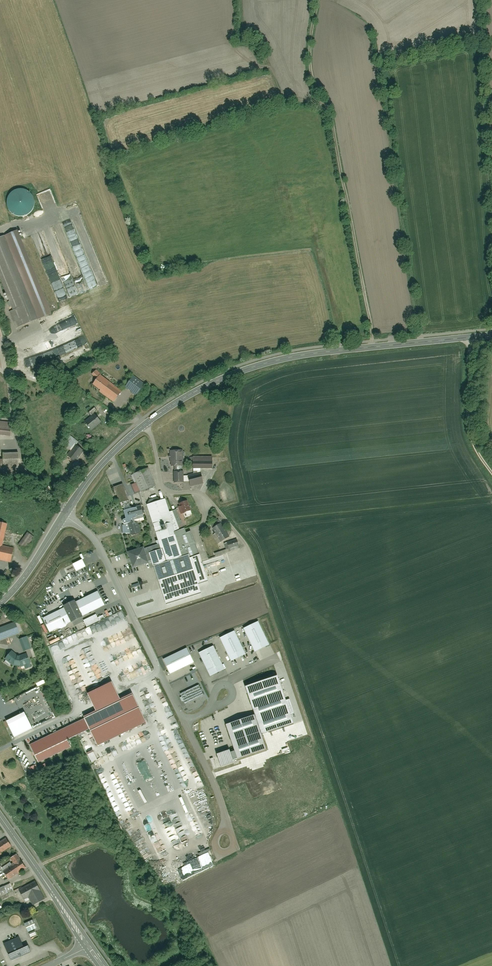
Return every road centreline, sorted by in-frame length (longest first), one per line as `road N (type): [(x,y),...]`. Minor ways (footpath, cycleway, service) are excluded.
road 1 (tertiary): [(67,512),(125,441),(217,381),(301,356),(471,338)]
road 2 (residential): [(65,516),(94,540),(185,722)]
road 3 (residential): [(0,368),(10,382),(24,458),(67,512)]
road 4 (primary): [(87,946),(0,817)]
road 5 (residential): [(491,476),(466,422),(471,338)]
road 6 (residential): [(185,722),(217,789),(225,840)]

